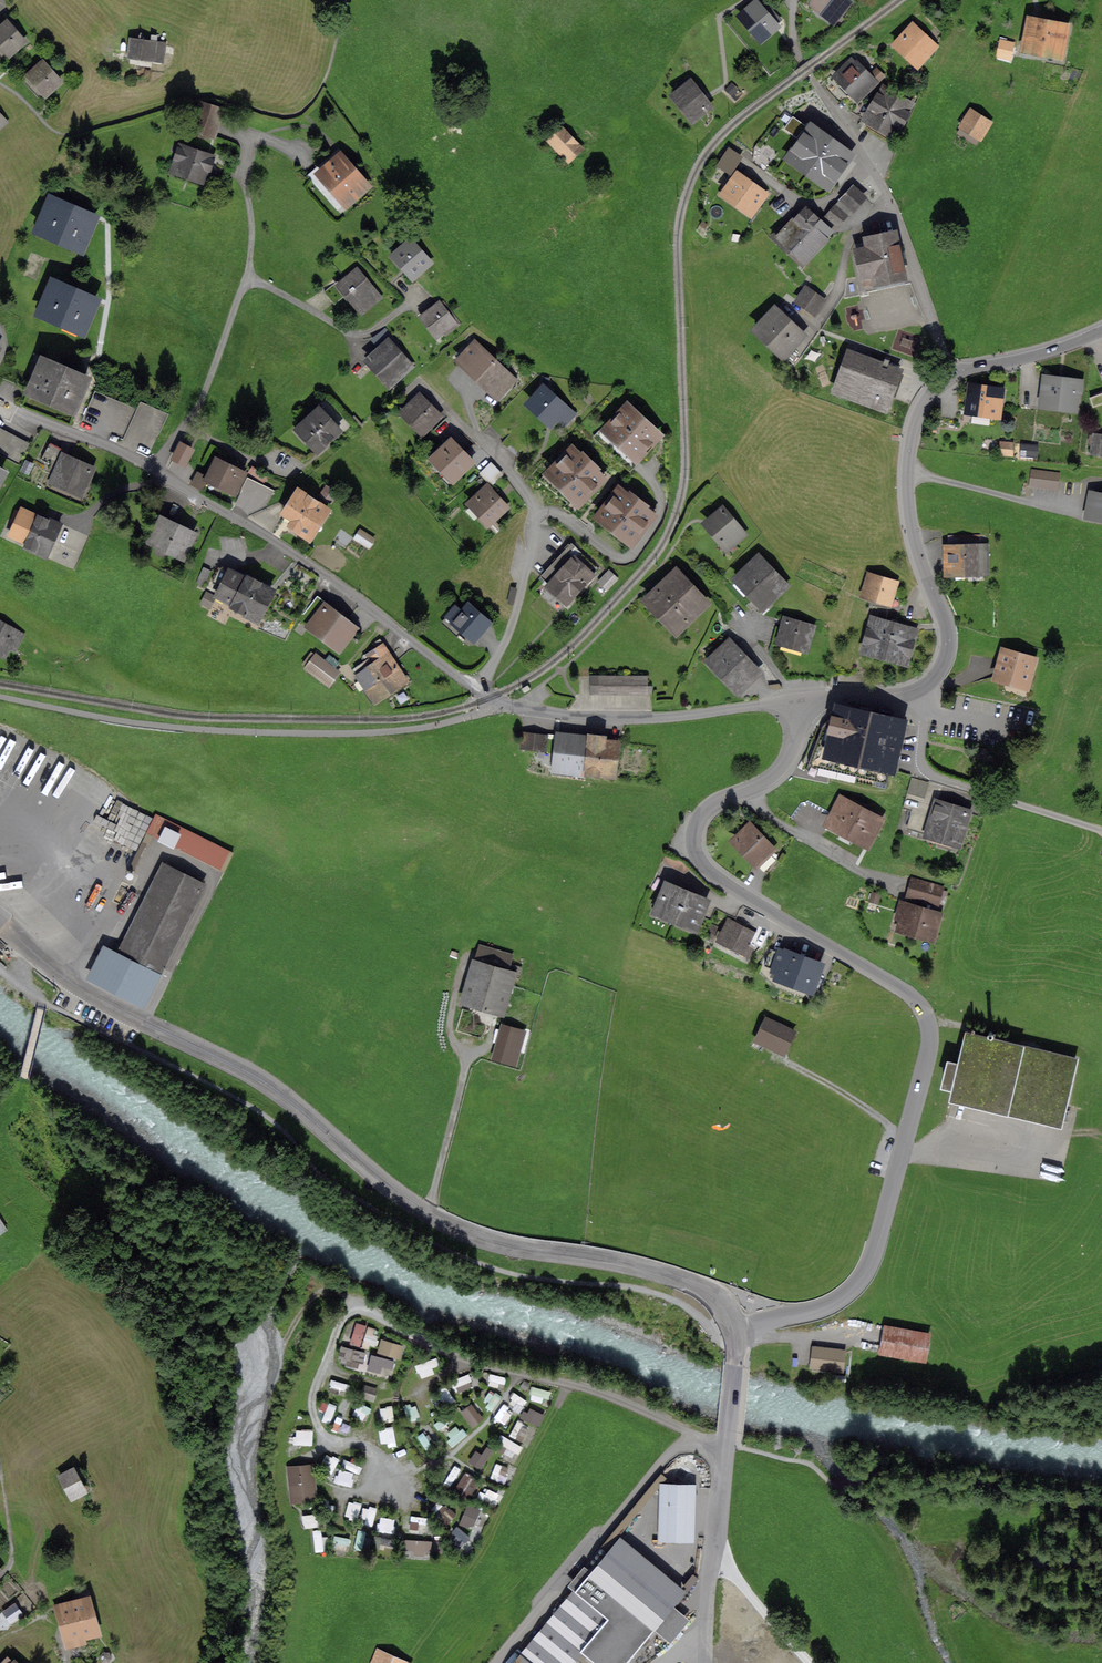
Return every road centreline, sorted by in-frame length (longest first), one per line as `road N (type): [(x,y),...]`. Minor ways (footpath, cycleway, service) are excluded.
road 1 (residential): [(735,1332),(825,1307),(862,1278),(928,1055),(924,1012),(903,990),(719,878),(696,851),(704,810),(761,783),(790,755),(796,698)]
road 2 (residential): [(735,1332),(717,1297),(688,1279),(486,1241),(430,1216),(276,1089),(88,995),(0,926)]
road 3 (residential): [(0,402),(114,448),(238,517),(502,702)]
road 4 (unclassified): [(502,702),(414,727),(301,732),(189,728),(0,694)]
road 5 (residential): [(796,698),(902,695),(932,681),(944,664),(948,635),(914,542),(908,472),(921,407),(954,375)]
road 6 (residential): [(793,0),(800,62),(853,131),(896,208),(954,375)]
road 7 (residential): [(502,702),(645,718),(796,698)]
road 8 (residential): [(717,1517),(735,1332)]
road 9 (residential): [(809,1662),(733,1575),(717,1517)]
road 10 (residential): [(954,375),(1101,330)]
road 11 (residential): [(717,1517),(706,1662)]

